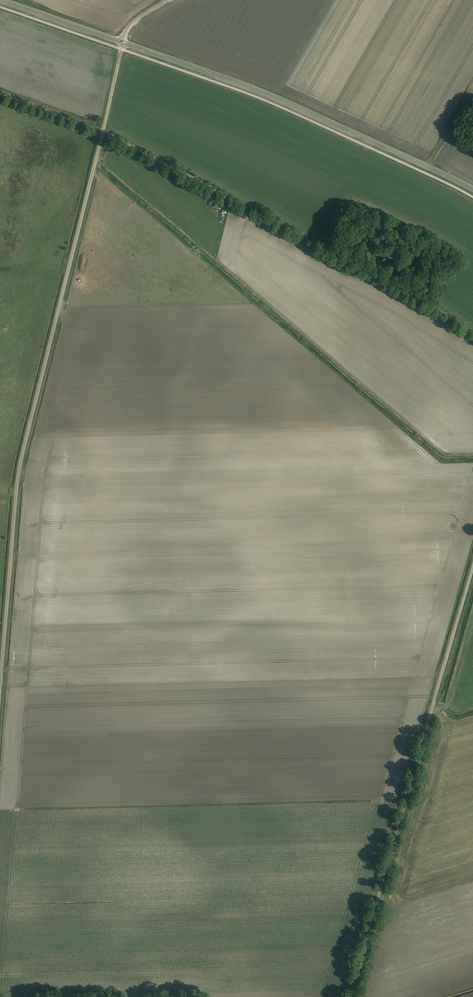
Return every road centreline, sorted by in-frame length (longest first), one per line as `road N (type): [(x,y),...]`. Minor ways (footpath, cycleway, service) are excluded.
road 1 (unclassified): [(0,697),(21,466),(124,42)]
road 2 (track): [(0,92),(103,129),(472,331)]
road 3 (track): [(350,996),(472,569)]
road 4 (tertiary): [(472,188),(264,92),(124,42)]
road 5 (tertiary): [(124,42),(2,0)]

